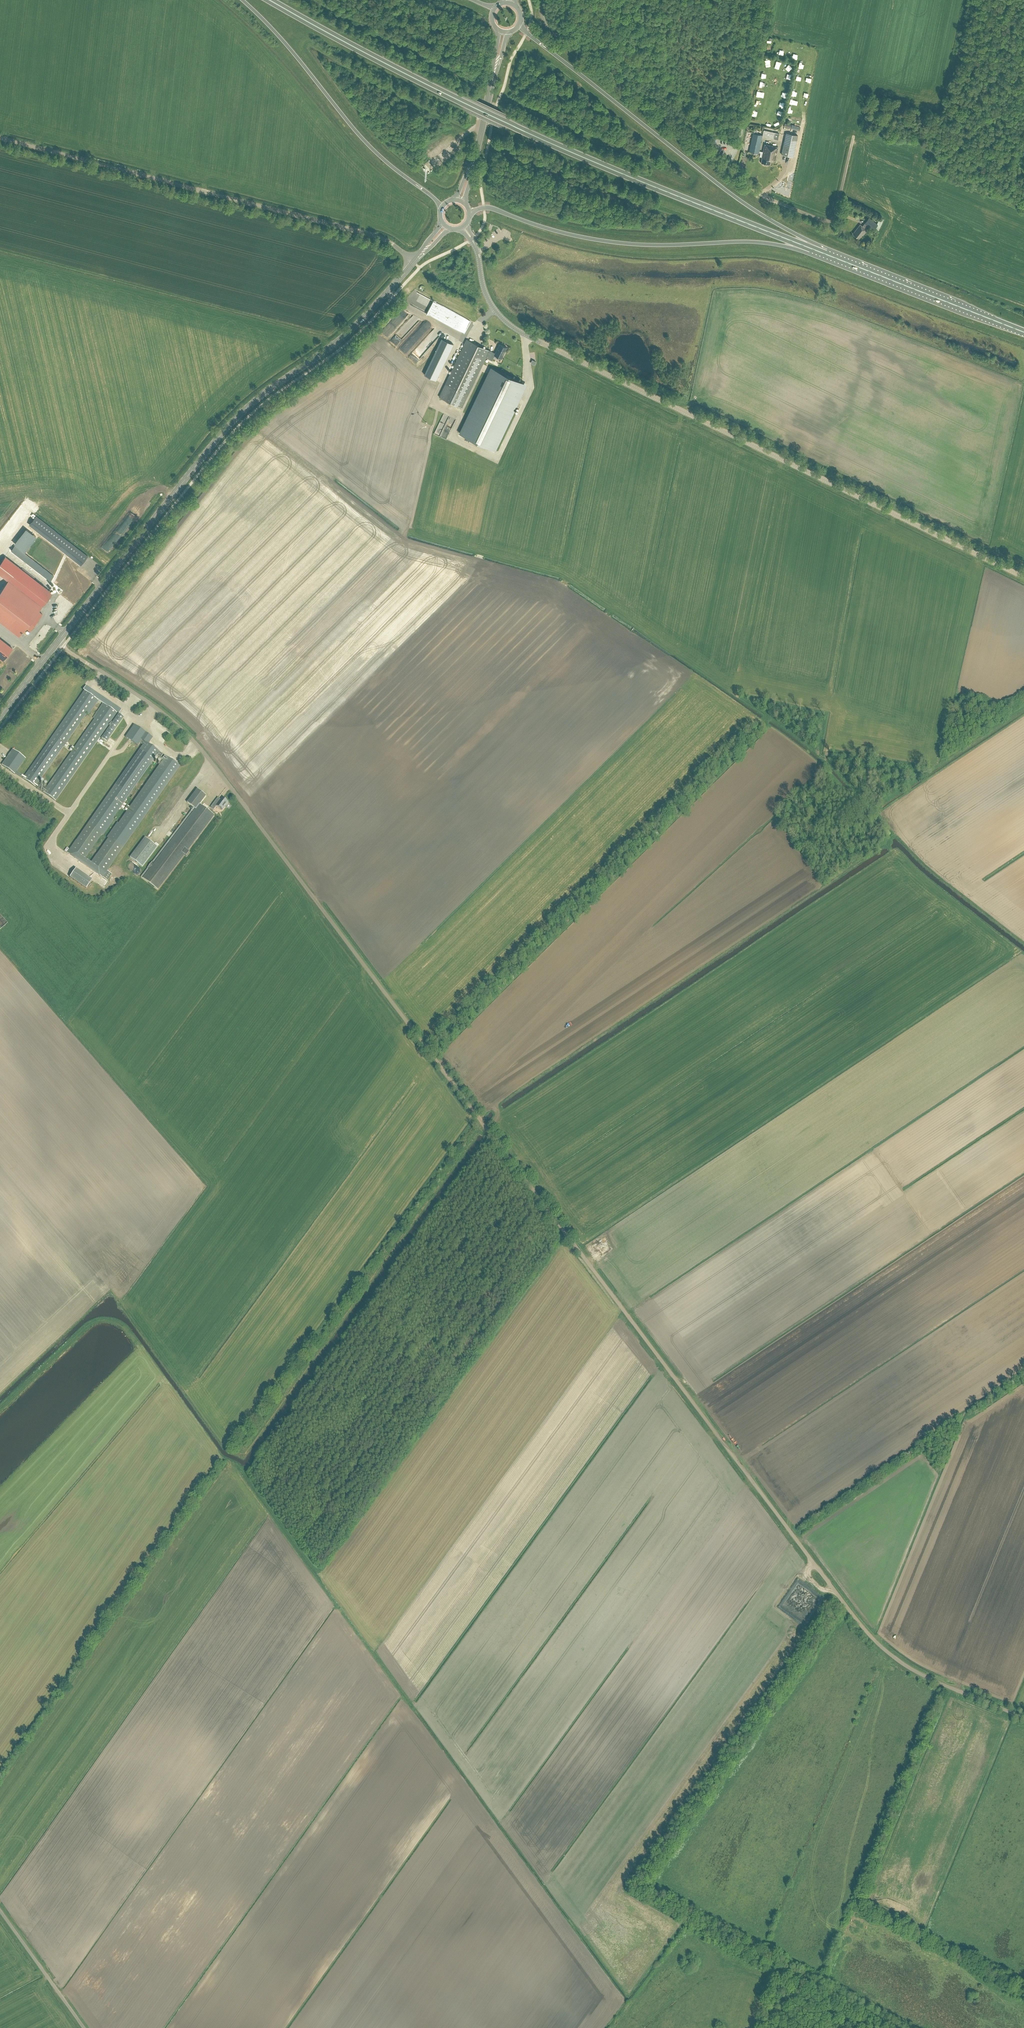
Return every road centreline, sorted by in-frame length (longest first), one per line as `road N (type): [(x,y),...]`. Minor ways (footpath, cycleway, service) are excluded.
road 1 (unclassified): [(1023,1717),(910,1669),(866,1631),(200,749),(151,705),(56,644)]
road 2 (tertiary): [(1023,576),(518,330),(489,299),(463,226)]
road 3 (trunk): [(846,262),(571,152),(271,0)]
road 4 (primary): [(56,644),(245,410),(339,341),(413,262)]
road 5 (unclassified): [(854,135),(835,216),(823,220),(766,196),(553,33),(542,0)]
road 6 (unclassified): [(413,262),(372,236),(0,138)]
road 7 (trunk): [(846,262),(733,195),(519,25)]
road 8 (trunk): [(469,212),(489,208),(605,241),(758,242),(846,262)]
road 9 (trunk): [(243,0),(359,134),(442,207)]
road 10 (trunk): [(1023,332),(846,262)]
road 11 (track): [(0,1409),(89,1324),(119,1324),(138,1346)]
road 12 (primary): [(460,201),(503,31)]
road 13 (unclassified): [(84,2027),(0,1911)]

